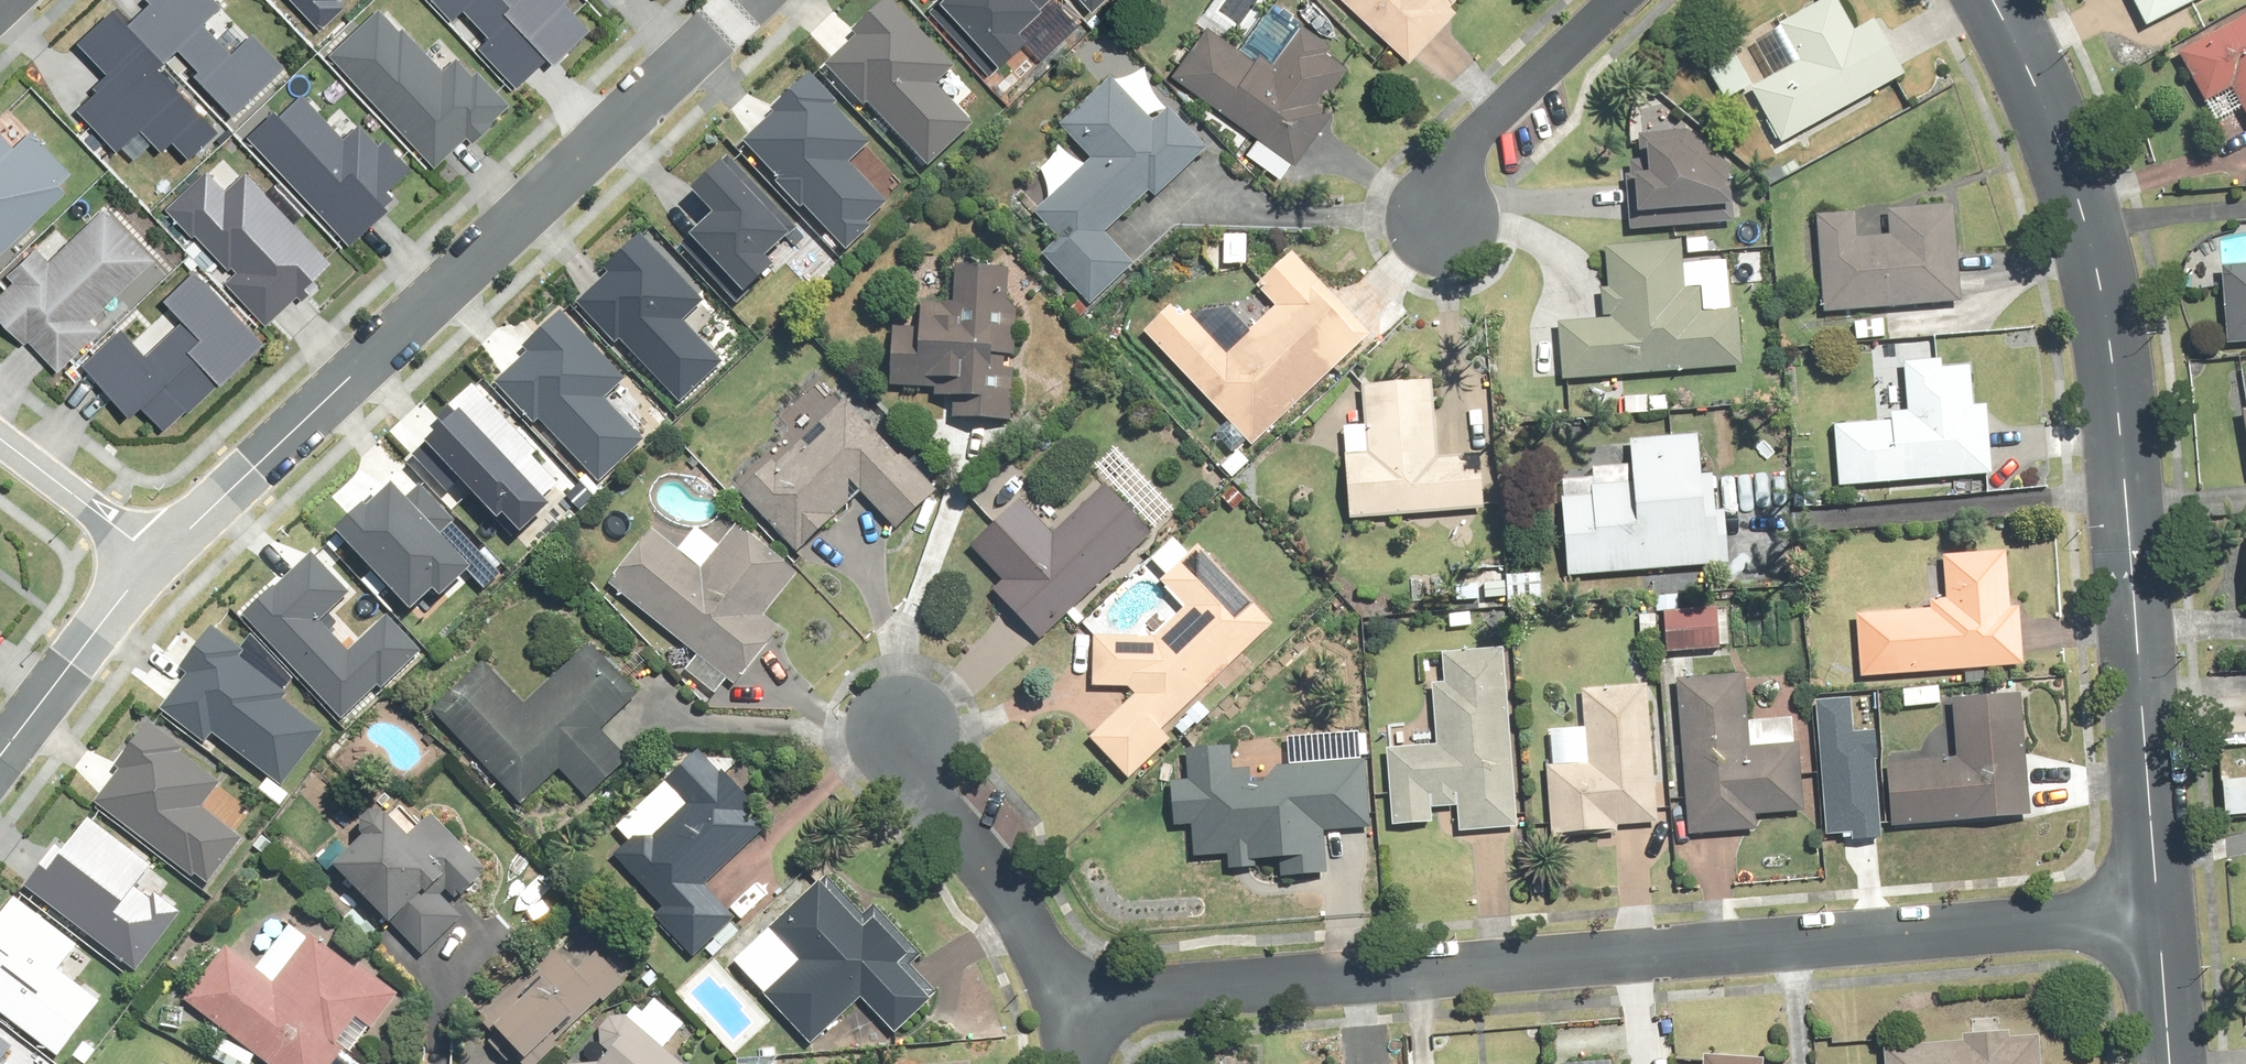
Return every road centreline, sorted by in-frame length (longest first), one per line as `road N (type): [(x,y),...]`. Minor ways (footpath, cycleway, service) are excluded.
road 1 (residential): [(2158,914),(1062,1006)]
road 2 (tertiary): [(2158,914),(2109,328),(2050,115),(1996,0)]
road 3 (residential): [(739,0),(140,559)]
road 4 (residential): [(1062,1006),(1006,904),(913,772),(906,729)]
road 5 (residential): [(1619,0),(1466,145),(1445,193),(1443,236)]
road 6 (residential): [(0,742),(140,559)]
road 7 (residential): [(0,454),(140,559)]
road 8 (tertiary): [(2171,1063),(2158,914)]

